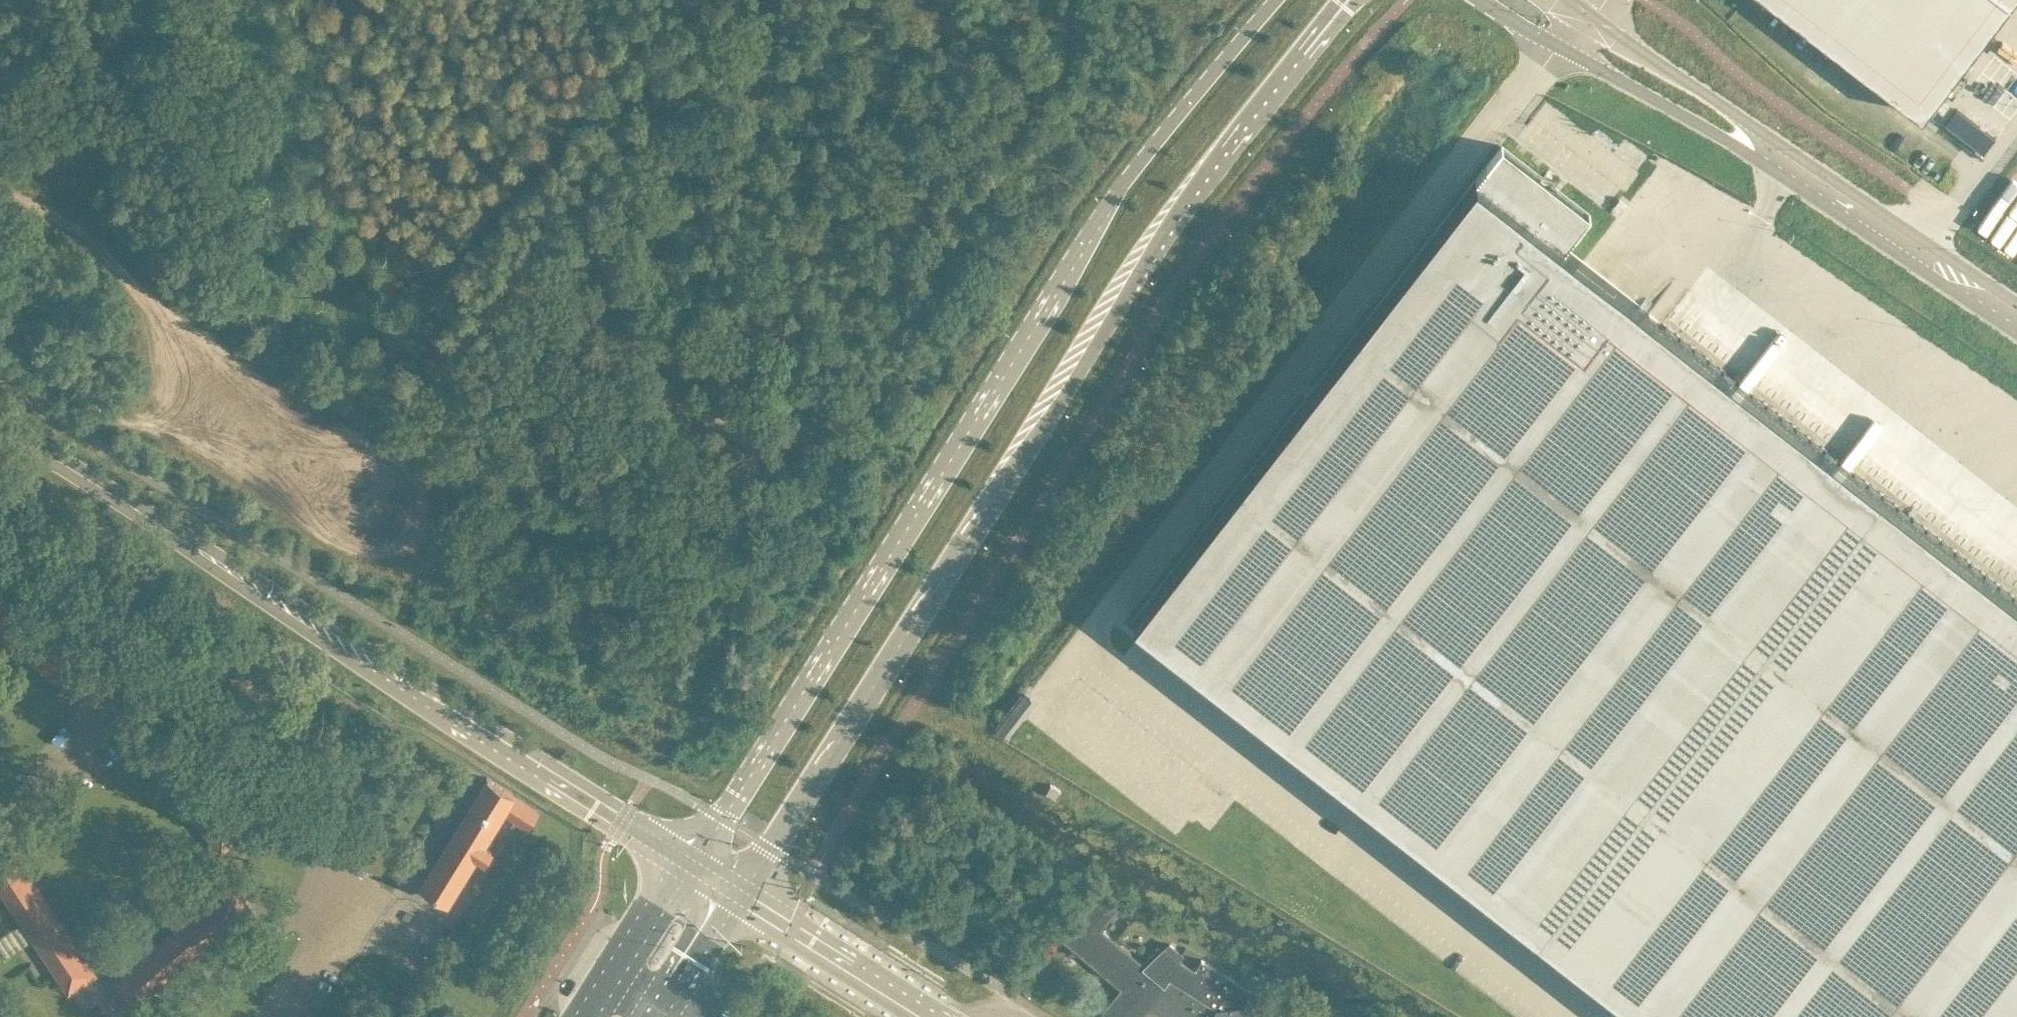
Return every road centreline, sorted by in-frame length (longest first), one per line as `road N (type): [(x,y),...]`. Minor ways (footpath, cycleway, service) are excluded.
road 1 (track): [(0,192),(73,224),(178,315),(417,472),(431,553),(384,560),(127,416),(0,318)]
road 2 (tertiary): [(735,897),(1061,401),(1177,207),(1337,0)]
road 3 (tertiary): [(1277,0),(1113,196),(688,866)]
road 4 (tertiary): [(688,866),(0,424)]
road 5 (unclassified): [(1780,159),(2016,317)]
road 6 (unclassified): [(1558,48),(1780,159)]
road 7 (unclassified): [(1780,159),(1735,117),(1591,20)]
road 8 (unclassified): [(933,1016),(735,897)]

